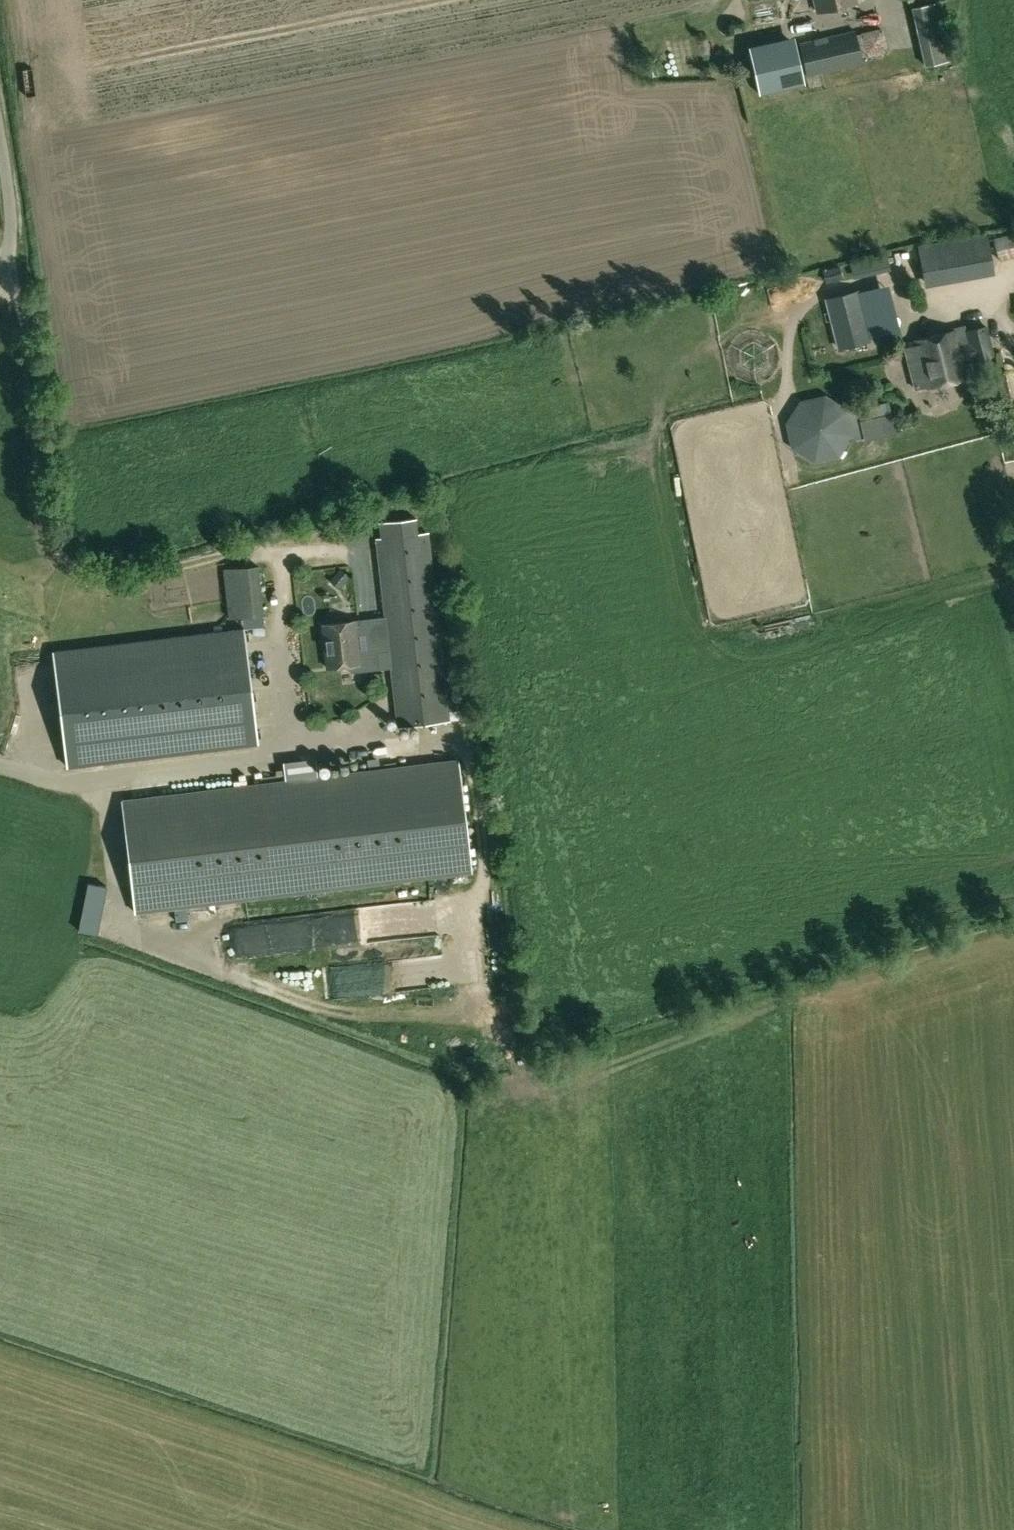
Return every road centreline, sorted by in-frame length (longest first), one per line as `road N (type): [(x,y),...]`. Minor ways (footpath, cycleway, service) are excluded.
road 1 (unclassified): [(0,271),(11,232),(0,150)]

